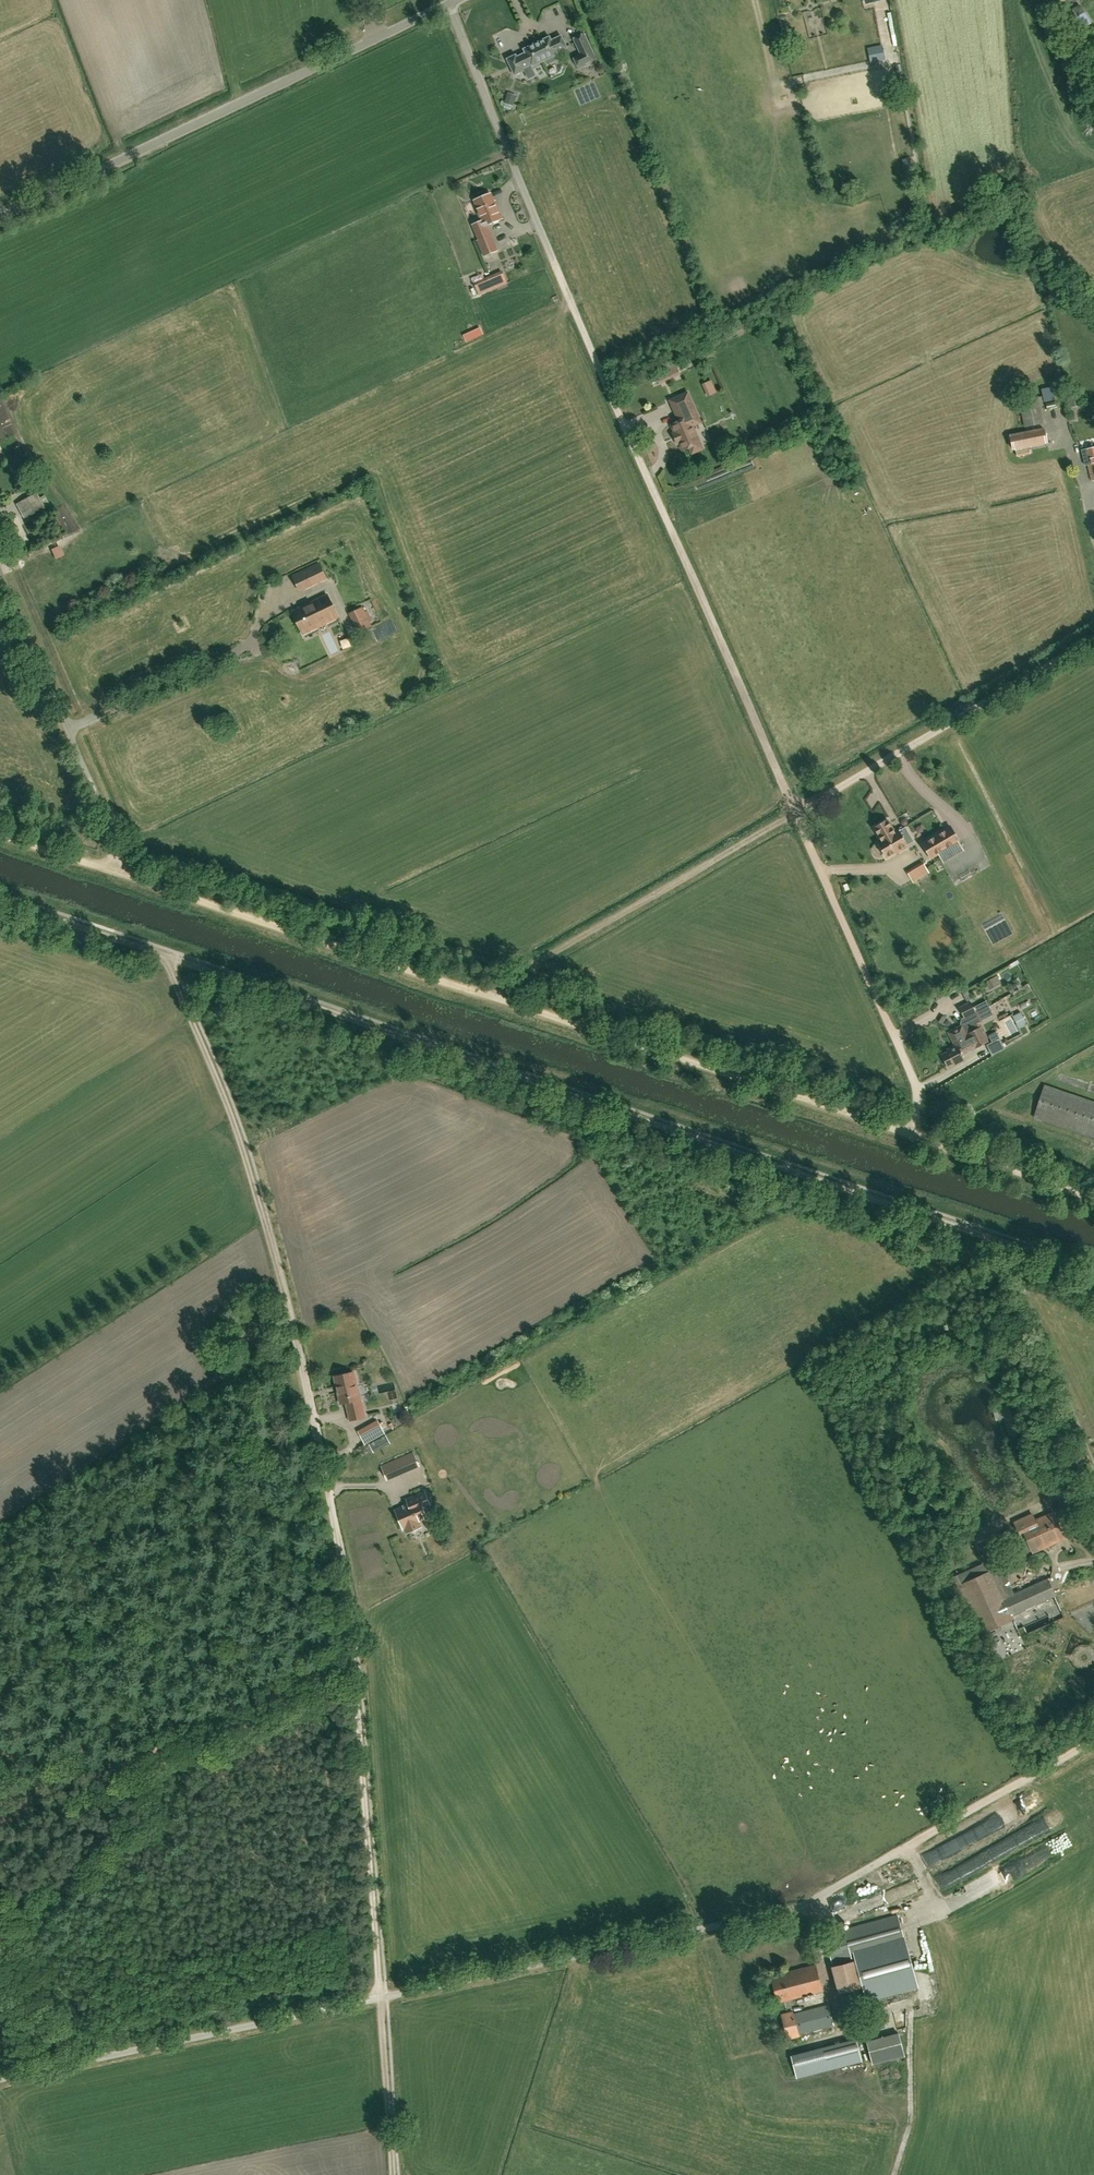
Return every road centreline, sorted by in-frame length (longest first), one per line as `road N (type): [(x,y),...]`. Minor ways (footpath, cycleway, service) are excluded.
road 1 (track): [(395,2174),(345,1574),(252,1174),(168,958)]
road 2 (track): [(451,6),(607,393),(919,1098),(916,1138)]
road 3 (track): [(1093,1273),(0,901)]
road 4 (track): [(0,834),(1093,1197)]
road 5 (unclassified): [(0,2078),(800,1907),(889,1856)]
road 6 (unclassified): [(0,218),(462,0)]
road 7 (track): [(483,995),(795,814)]
road 8 (unclassified): [(795,814),(1093,640)]
road 9 (unclassified): [(131,877),(0,573)]
road 10 (track): [(996,1240),(996,1264),(1093,1479)]
road 11 (track): [(889,1856),(1093,1738)]

